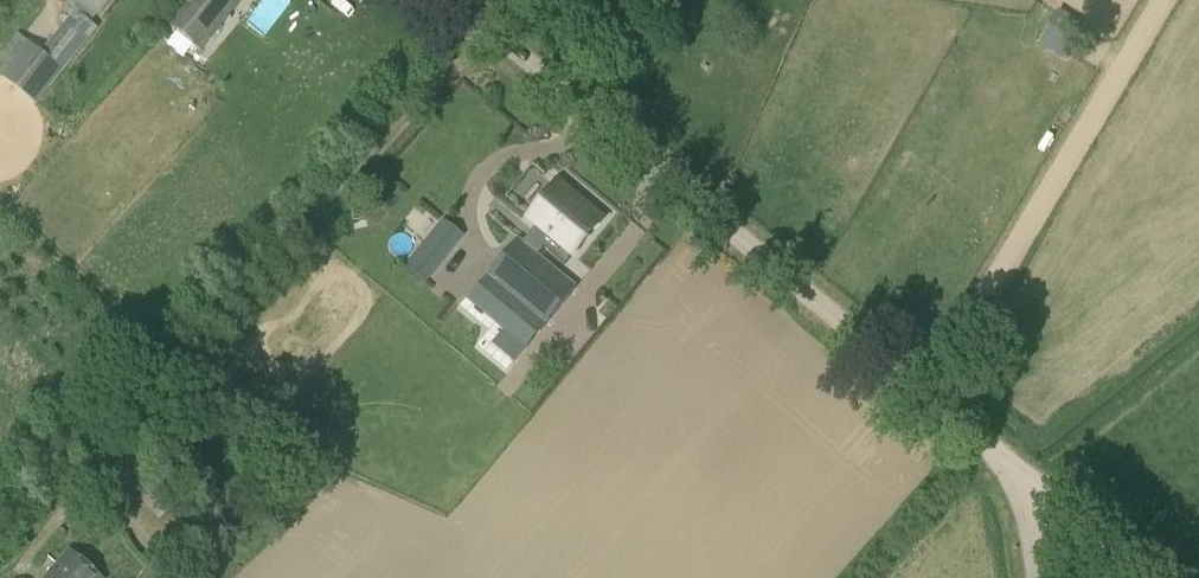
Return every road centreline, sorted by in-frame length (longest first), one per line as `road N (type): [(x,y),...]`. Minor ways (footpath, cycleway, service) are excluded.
road 1 (unclassified): [(1029,577),(1020,463),(452,0)]
road 2 (track): [(1154,0),(927,388)]
road 3 (track): [(1158,577),(1020,463)]

